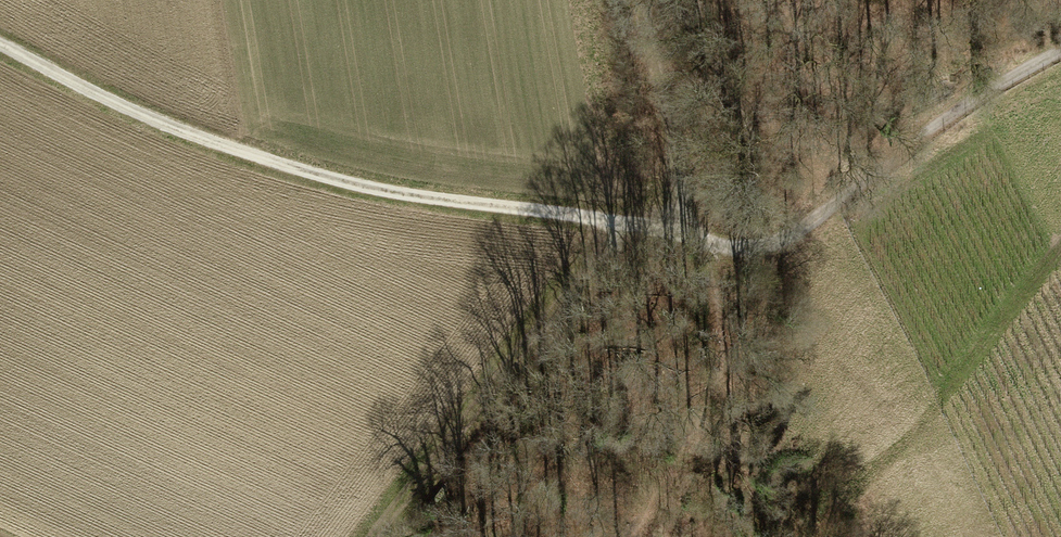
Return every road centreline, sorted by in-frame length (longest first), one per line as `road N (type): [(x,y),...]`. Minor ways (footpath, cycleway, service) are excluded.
road 1 (track): [(0,44),(166,126),(337,180),(675,233)]
road 2 (track): [(675,233),(728,248),(776,242),(966,102),(1060,49)]
road 3 (track): [(612,220),(373,536)]
road 4 (track): [(1060,246),(914,434),(857,477)]
road 5 (track): [(675,233),(672,169),(630,0)]

